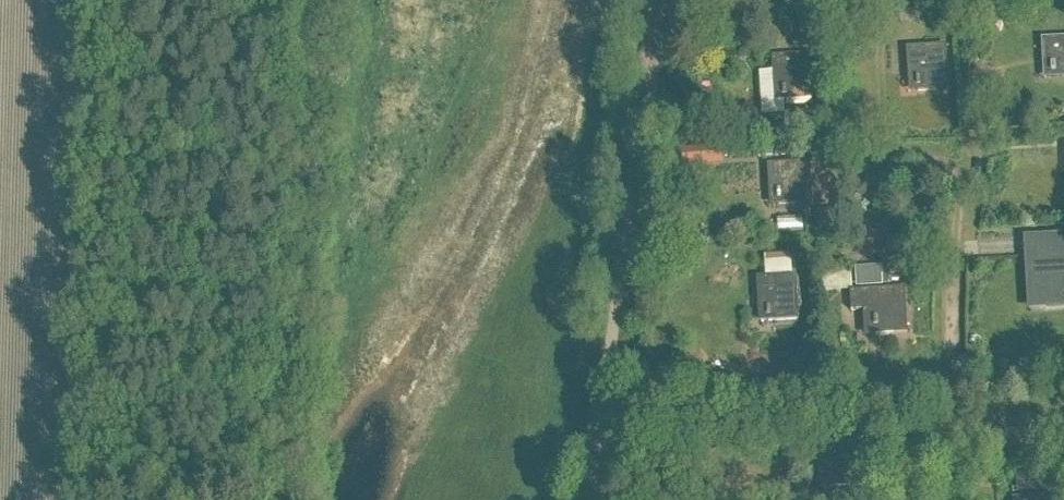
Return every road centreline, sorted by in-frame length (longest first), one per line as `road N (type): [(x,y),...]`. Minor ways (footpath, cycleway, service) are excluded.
road 1 (unclassified): [(591,499),(630,212)]
road 2 (track): [(907,499),(907,432),(933,406),(946,369),(943,260)]
road 3 (track): [(630,212),(656,0)]

